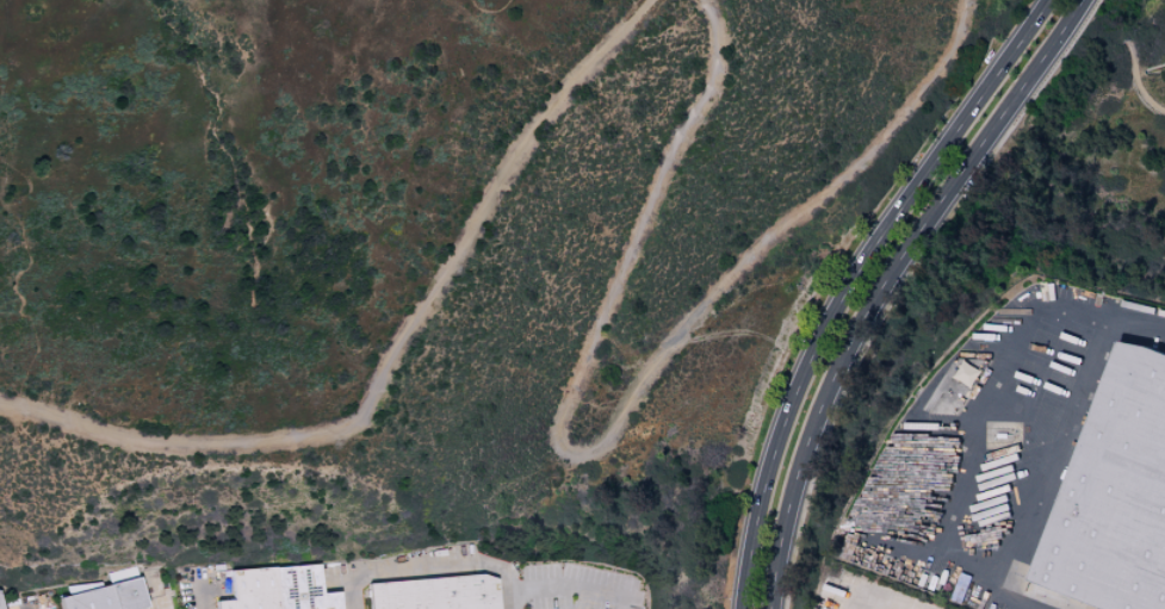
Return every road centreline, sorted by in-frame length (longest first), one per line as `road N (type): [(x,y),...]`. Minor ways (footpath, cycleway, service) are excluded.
road 1 (tertiary): [(765,608),(793,477),(842,353),(909,238),(1080,0)]
road 2 (tertiary): [(1050,0),(887,225),(820,342),(770,470),(742,608)]

